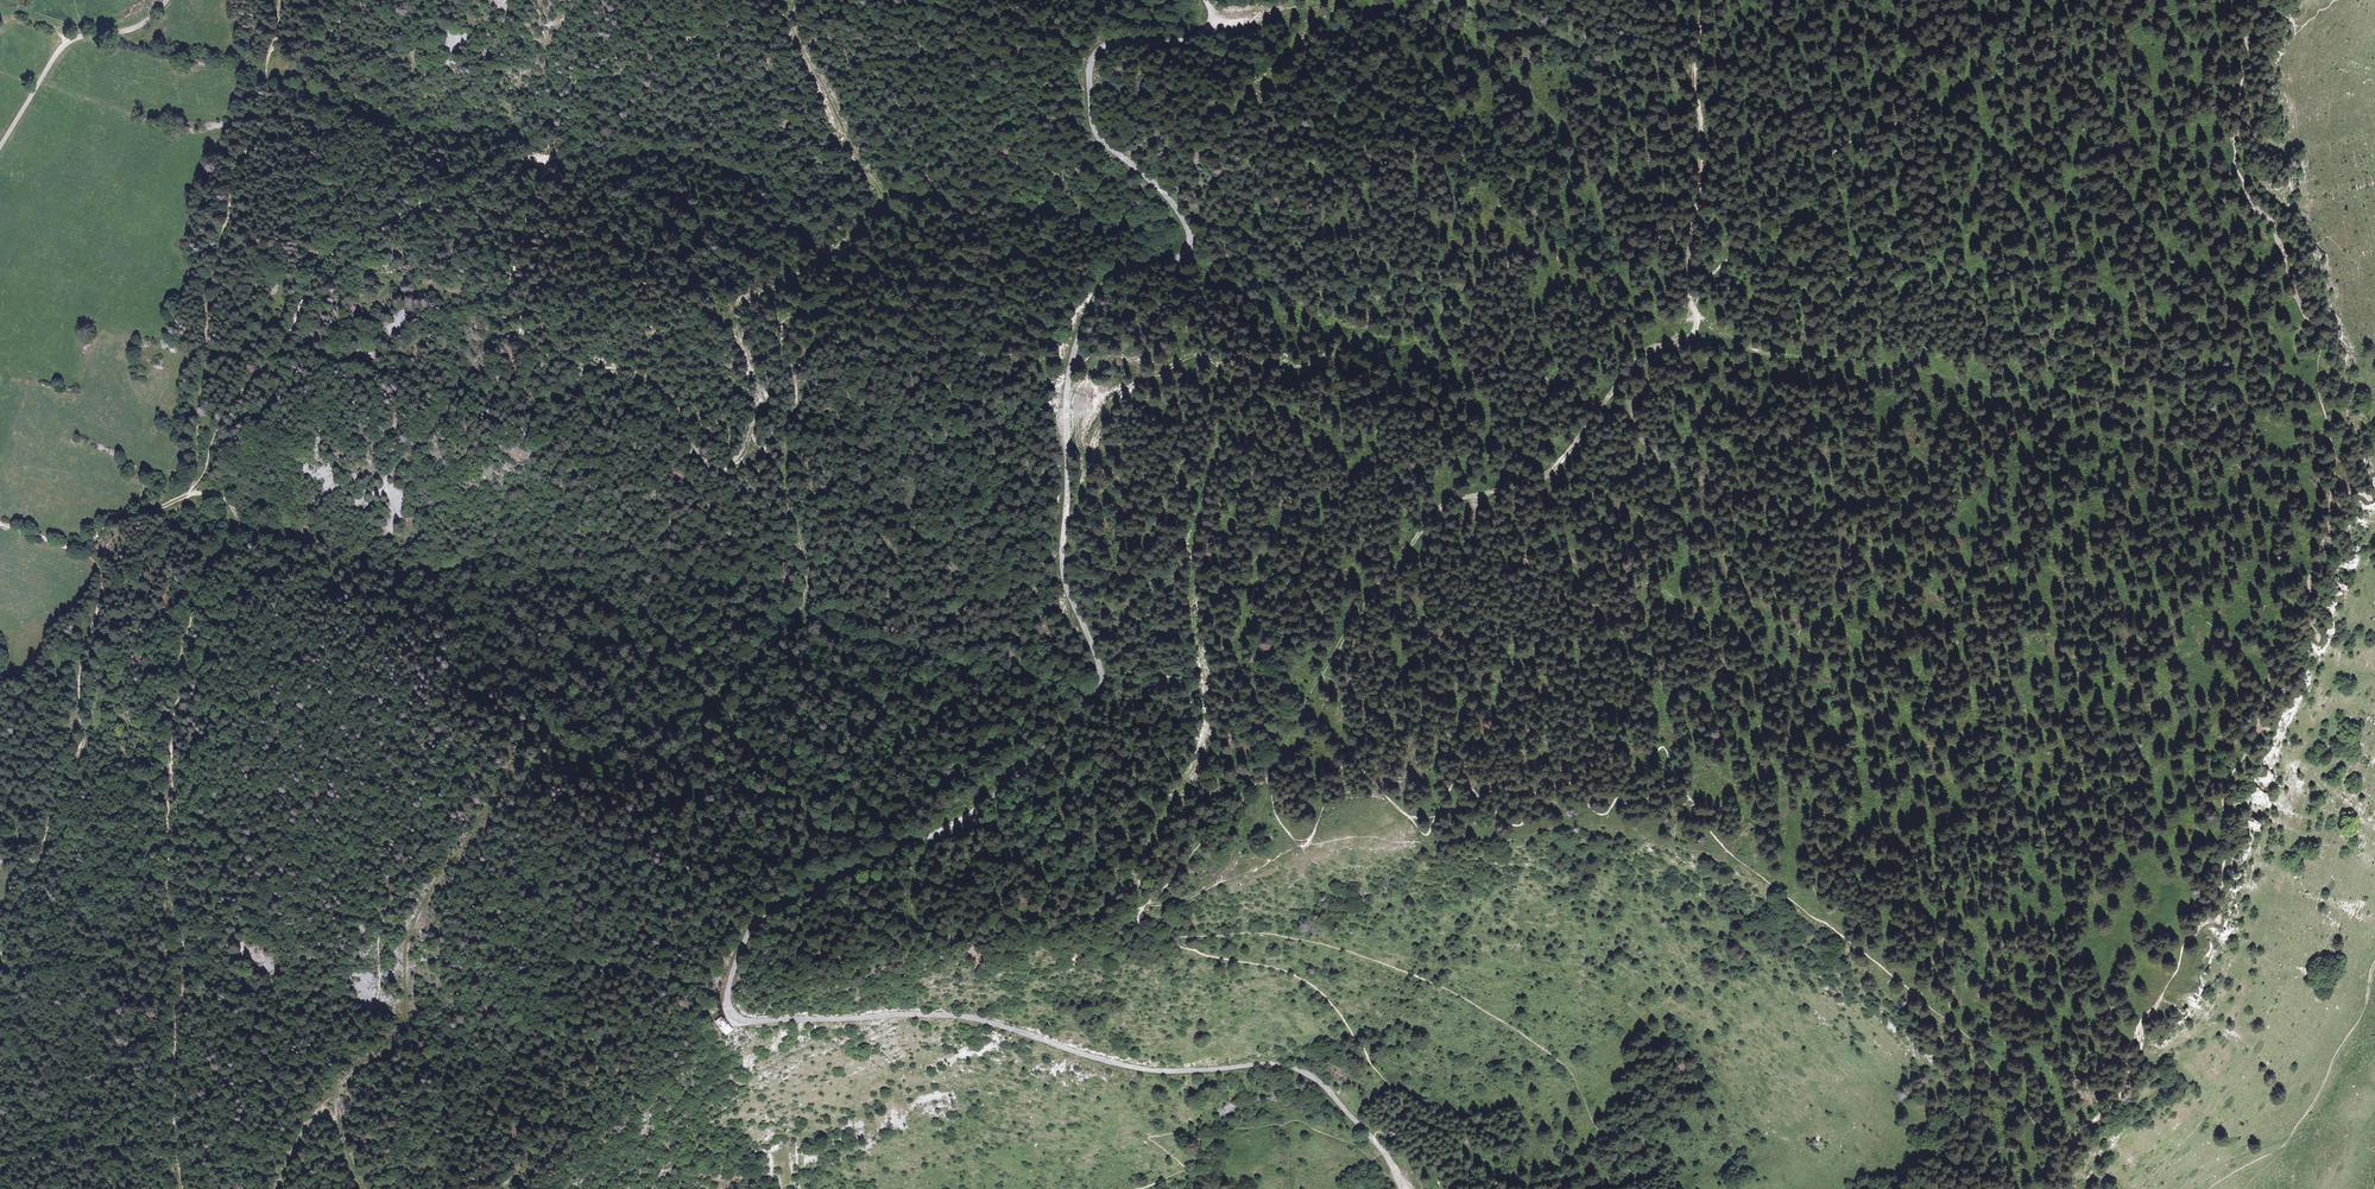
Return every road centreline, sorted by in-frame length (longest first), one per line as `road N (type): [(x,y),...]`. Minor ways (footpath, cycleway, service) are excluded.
road 1 (unclassified): [(1206,0),(1211,15),(1200,34),(1108,46),(1092,64),(1096,130),(1163,193),(1190,238),(1175,260),(1117,275),(1100,289),(1072,367),(1060,561),(1100,664),(1099,696),(971,814),(754,929),(728,985),(729,1004),(734,1016),(756,1021),(958,1016),(1153,1070),(1293,1067),(1319,1082),(1367,1131),(1404,1188)]
road 2 (track): [(799,0),(785,18),(884,209),(737,315),(780,426)]
road 3 (unclassified): [(167,0),(135,27),(67,43),(0,145)]

